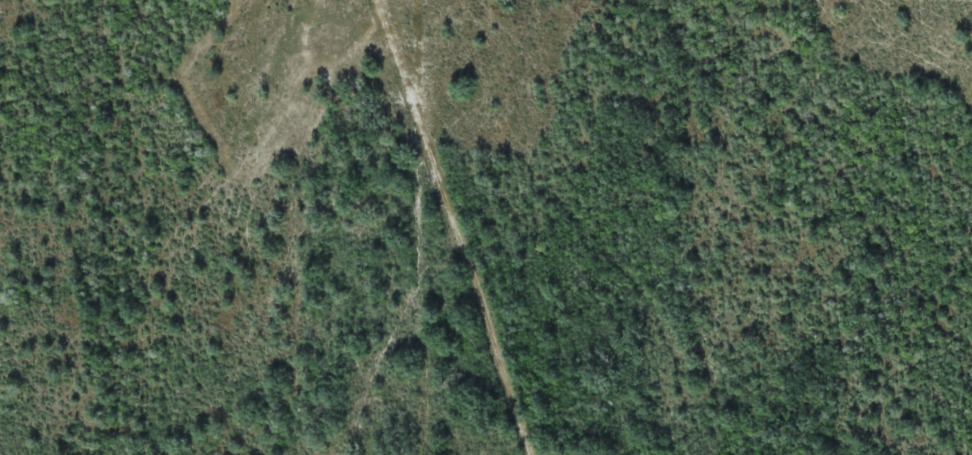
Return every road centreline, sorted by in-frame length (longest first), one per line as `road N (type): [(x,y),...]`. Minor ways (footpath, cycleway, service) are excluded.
road 1 (track): [(528,454),(373,0)]

